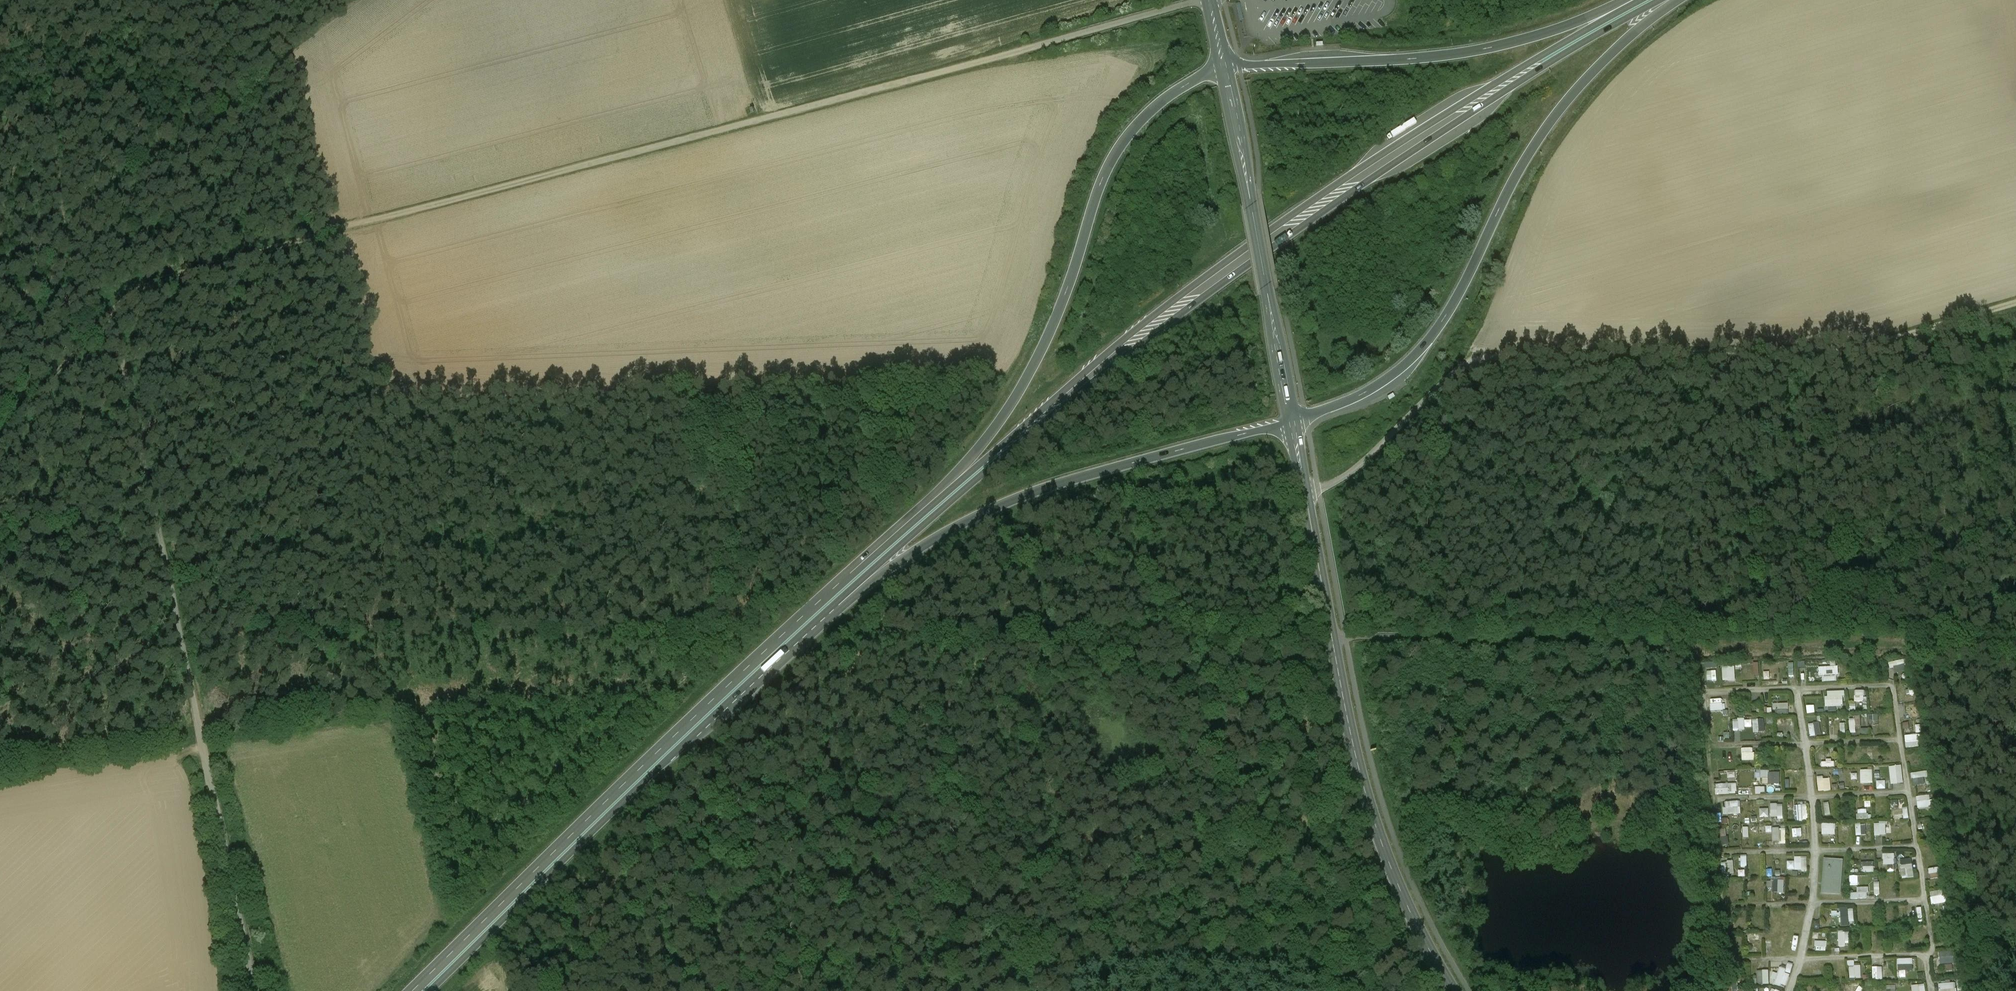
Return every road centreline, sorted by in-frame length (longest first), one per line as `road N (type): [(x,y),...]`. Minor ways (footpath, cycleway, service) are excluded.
road 1 (track): [(92,337),(138,286),(1208,0)]
road 2 (trunk): [(846,595),(1232,273),(1496,97),(1661,0)]
road 3 (trunk): [(1637,0),(1418,133),(1229,261),(930,504)]
road 4 (track): [(1306,495),(1346,478),(1468,364),(1881,340),(2015,299)]
road 5 (trunk): [(930,504),(414,990)]
road 6 (unclassified): [(254,990),(195,725),(163,527),(92,337)]
road 7 (trunk): [(1292,427),(1367,394),(1421,351),(1555,116),(1614,52),(1678,0)]
road 8 (secondary): [(1453,990),(1372,816),(1292,427)]
road 9 (track): [(1332,641),(1534,632),(1710,645),(1914,637)]
road 10 (trunk): [(434,990),(846,595)]
road 11 (trunk): [(1224,71),(1174,96),(1129,138),(1095,204),(1038,358),(992,431),(930,504)]
road 12 (trunk): [(846,595),(970,520),(1040,491),(1292,427)]
road 13 (track): [(1539,990),(1466,960),(1456,919),(1463,815),(1496,800),(1651,809)]
road 14 (trunk): [(1626,0),(1479,51),(1224,71)]
road 15 (secondary): [(1292,427),(1224,71)]
road 16 (track): [(92,337),(53,257),(61,202),(43,0)]
road 17 (track): [(1593,353),(1604,636)]
road 18 (track): [(195,725),(397,697)]

